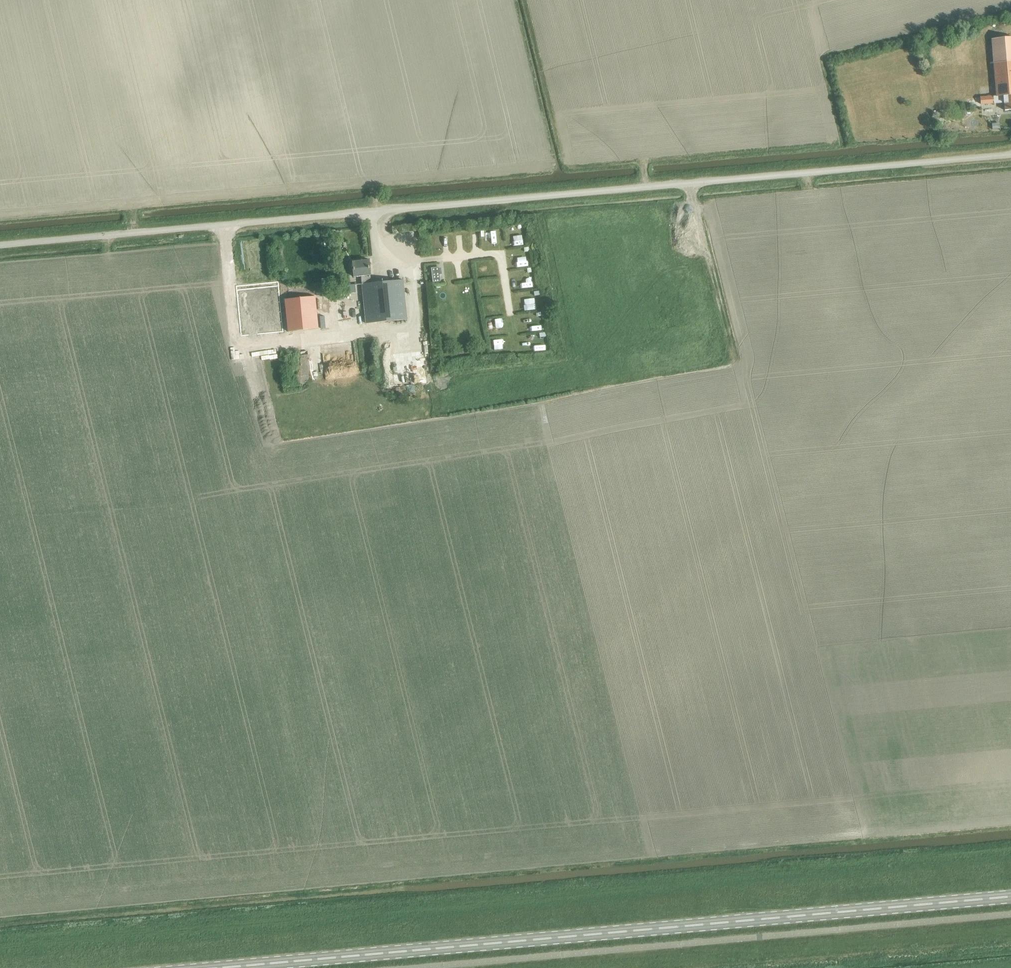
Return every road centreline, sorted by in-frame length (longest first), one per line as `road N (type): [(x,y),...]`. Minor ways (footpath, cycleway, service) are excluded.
road 1 (unclassified): [(0,245),(1010,155)]
road 2 (secondary): [(262,967),(1010,898)]

